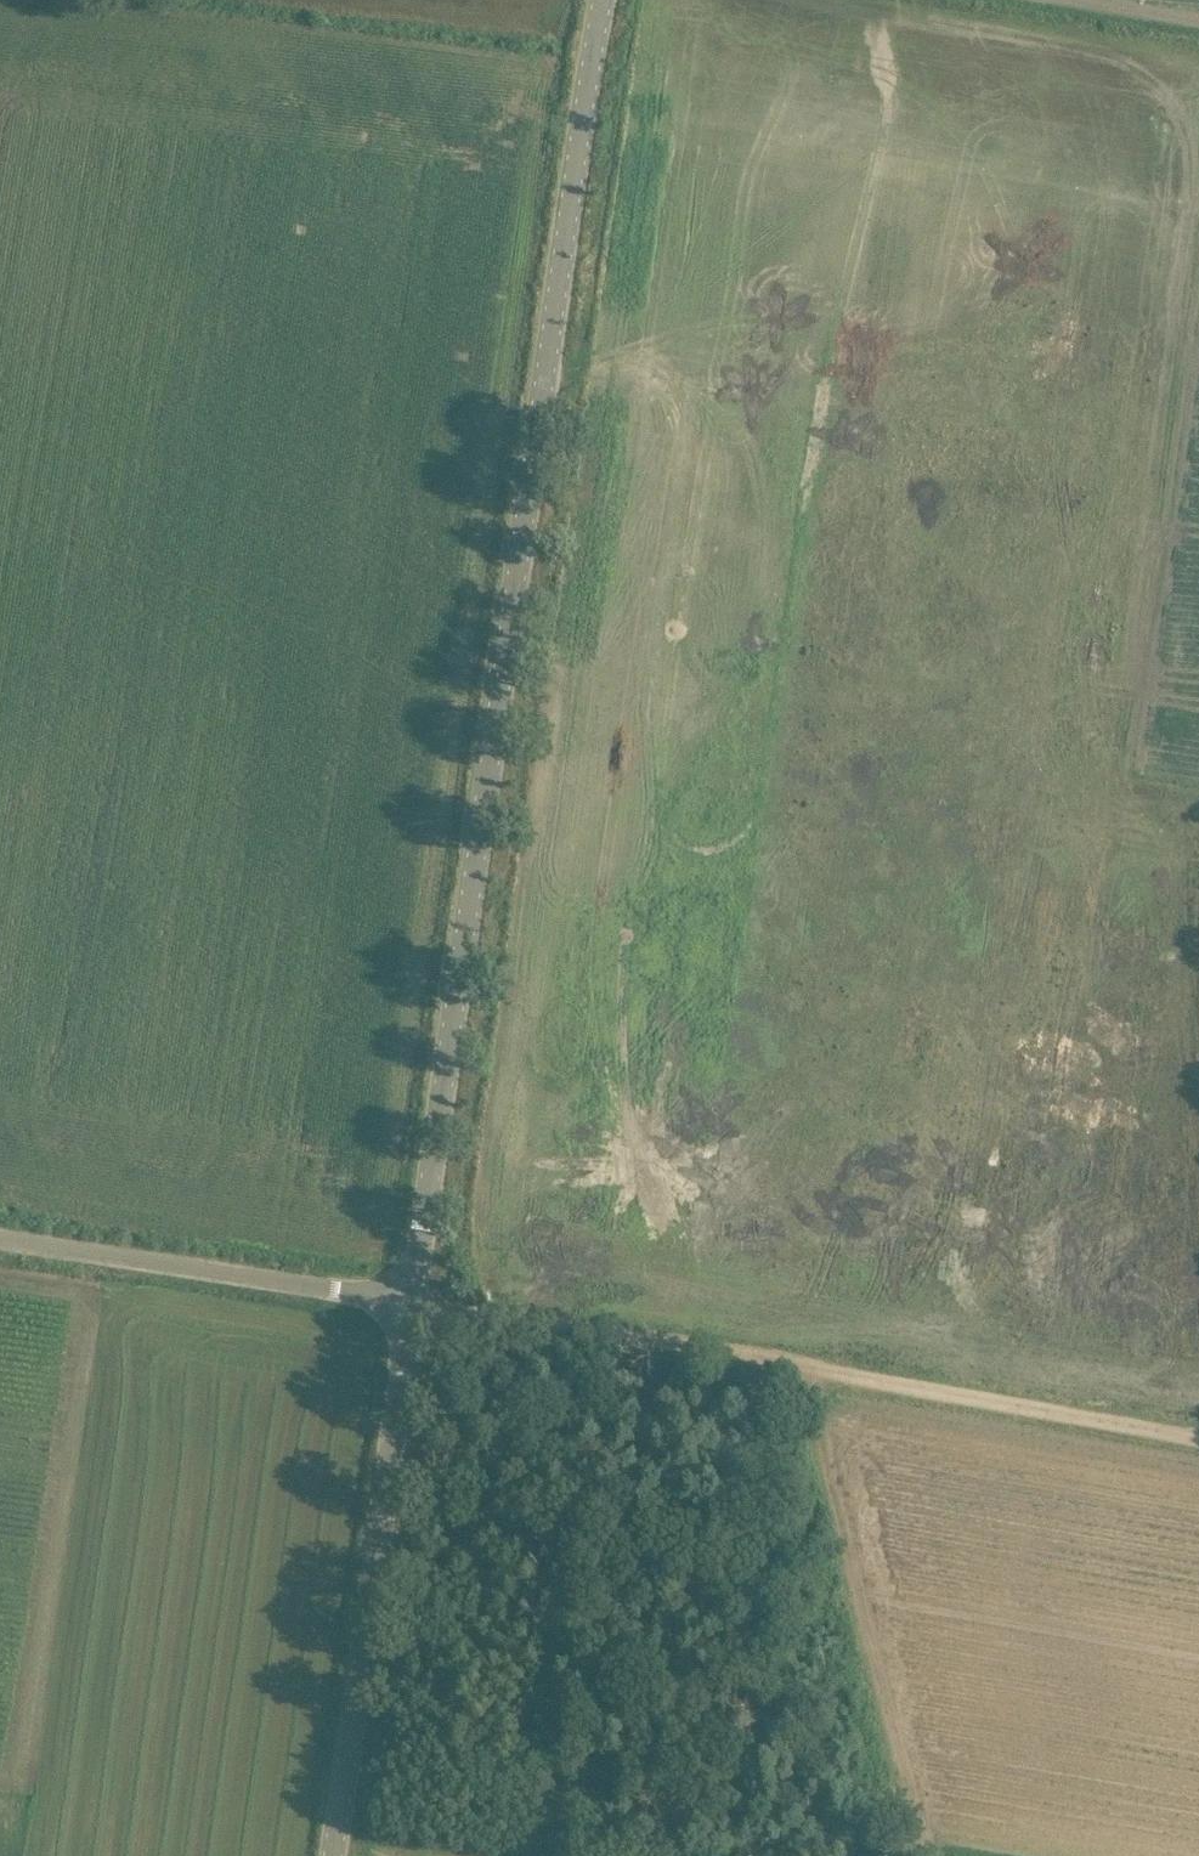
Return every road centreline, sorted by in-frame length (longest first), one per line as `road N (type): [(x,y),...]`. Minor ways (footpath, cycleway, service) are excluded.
road 1 (unclassified): [(410,1299),(607,0)]
road 2 (track): [(1198,1436),(776,1373),(410,1299)]
road 3 (unclassified): [(333,1855),(410,1299)]
road 4 (unclassified): [(410,1299),(0,1237)]

